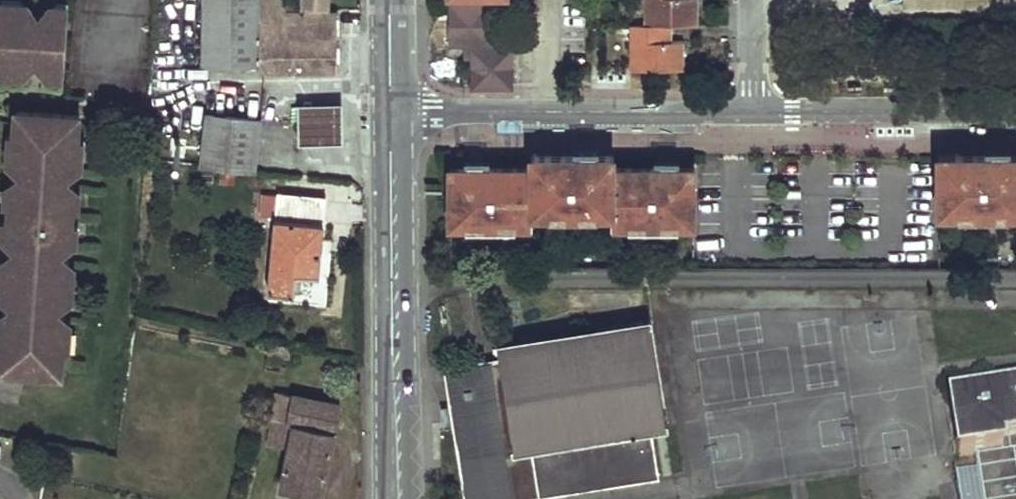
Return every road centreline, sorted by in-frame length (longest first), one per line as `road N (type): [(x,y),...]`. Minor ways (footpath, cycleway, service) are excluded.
road 1 (secondary): [(399,498),(395,114)]
road 2 (residential): [(754,111),(1015,111)]
road 3 (residential): [(548,112),(754,111)]
road 4 (residential): [(395,114),(548,112)]

